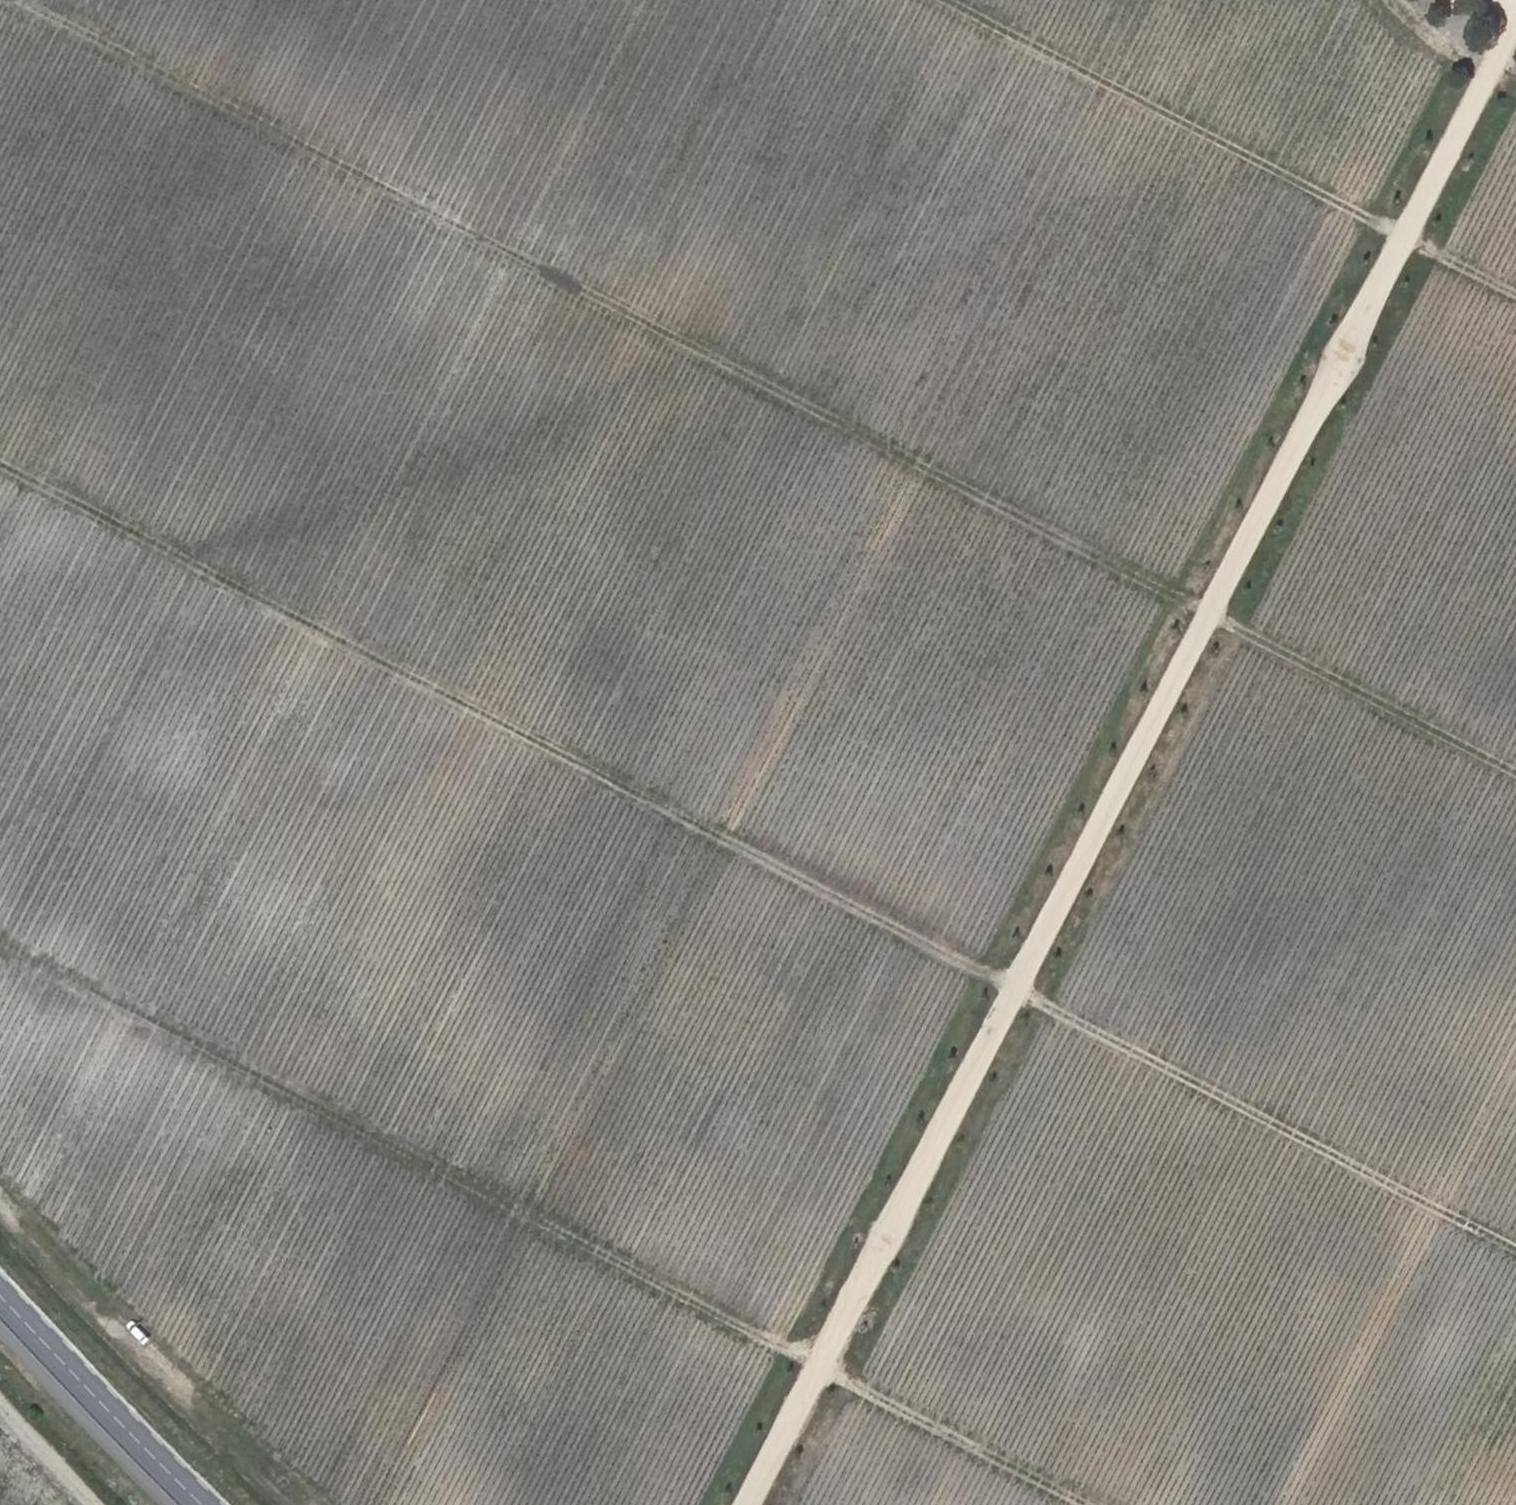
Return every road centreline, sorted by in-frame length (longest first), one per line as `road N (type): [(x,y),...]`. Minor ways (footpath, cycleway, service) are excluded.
road 1 (track): [(0,466),(1515,1249)]
road 2 (track): [(10,0),(1515,775)]
road 3 (tertiary): [(202,1504),(0,1293)]
road 4 (track): [(0,1398),(103,1504)]

